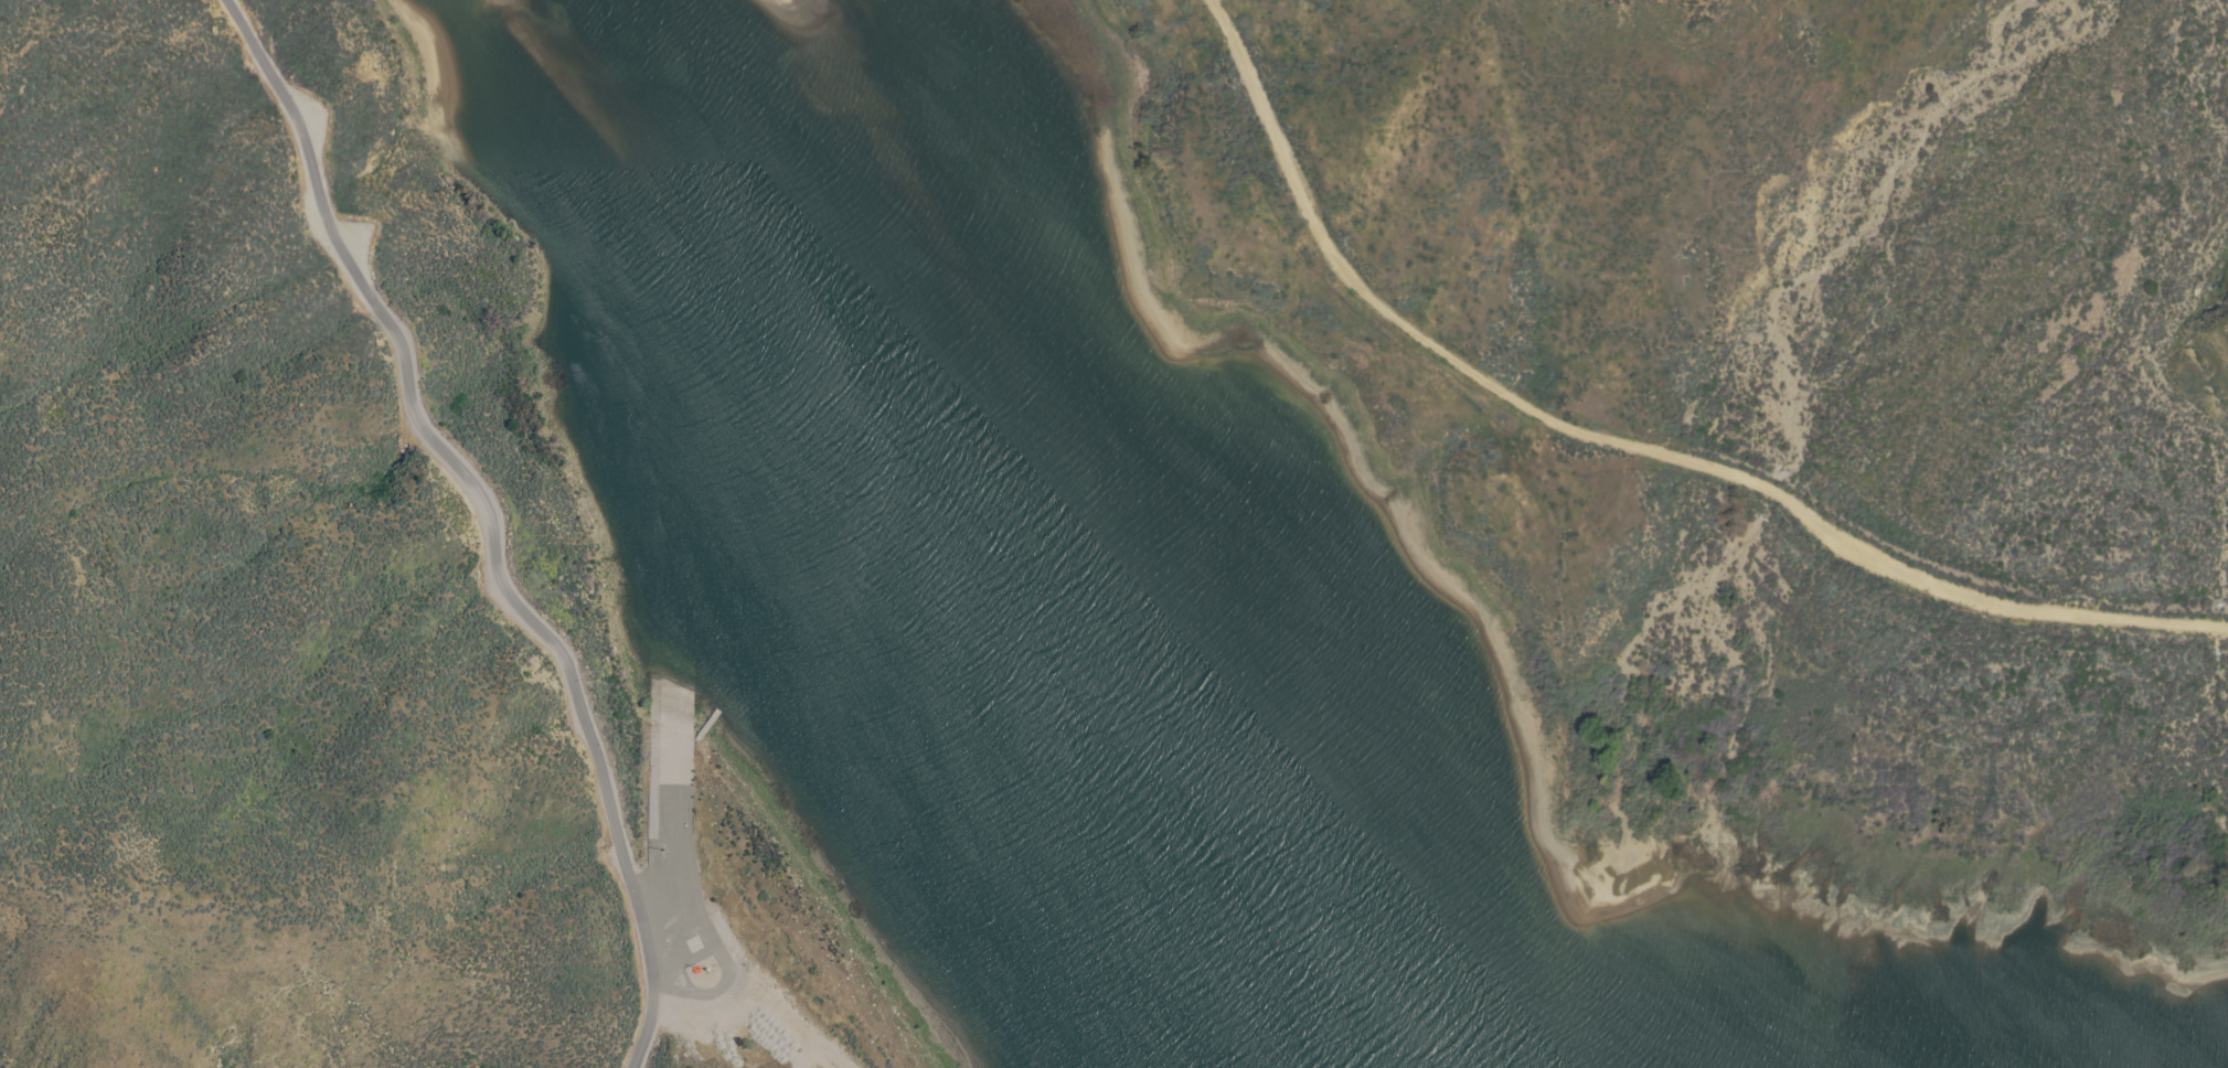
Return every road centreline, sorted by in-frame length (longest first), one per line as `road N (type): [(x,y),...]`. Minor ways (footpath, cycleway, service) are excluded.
road 1 (track): [(1196,0),(1339,268),(1458,364),(1596,437),(1745,480),(1847,544),(2003,604),(2227,629)]

